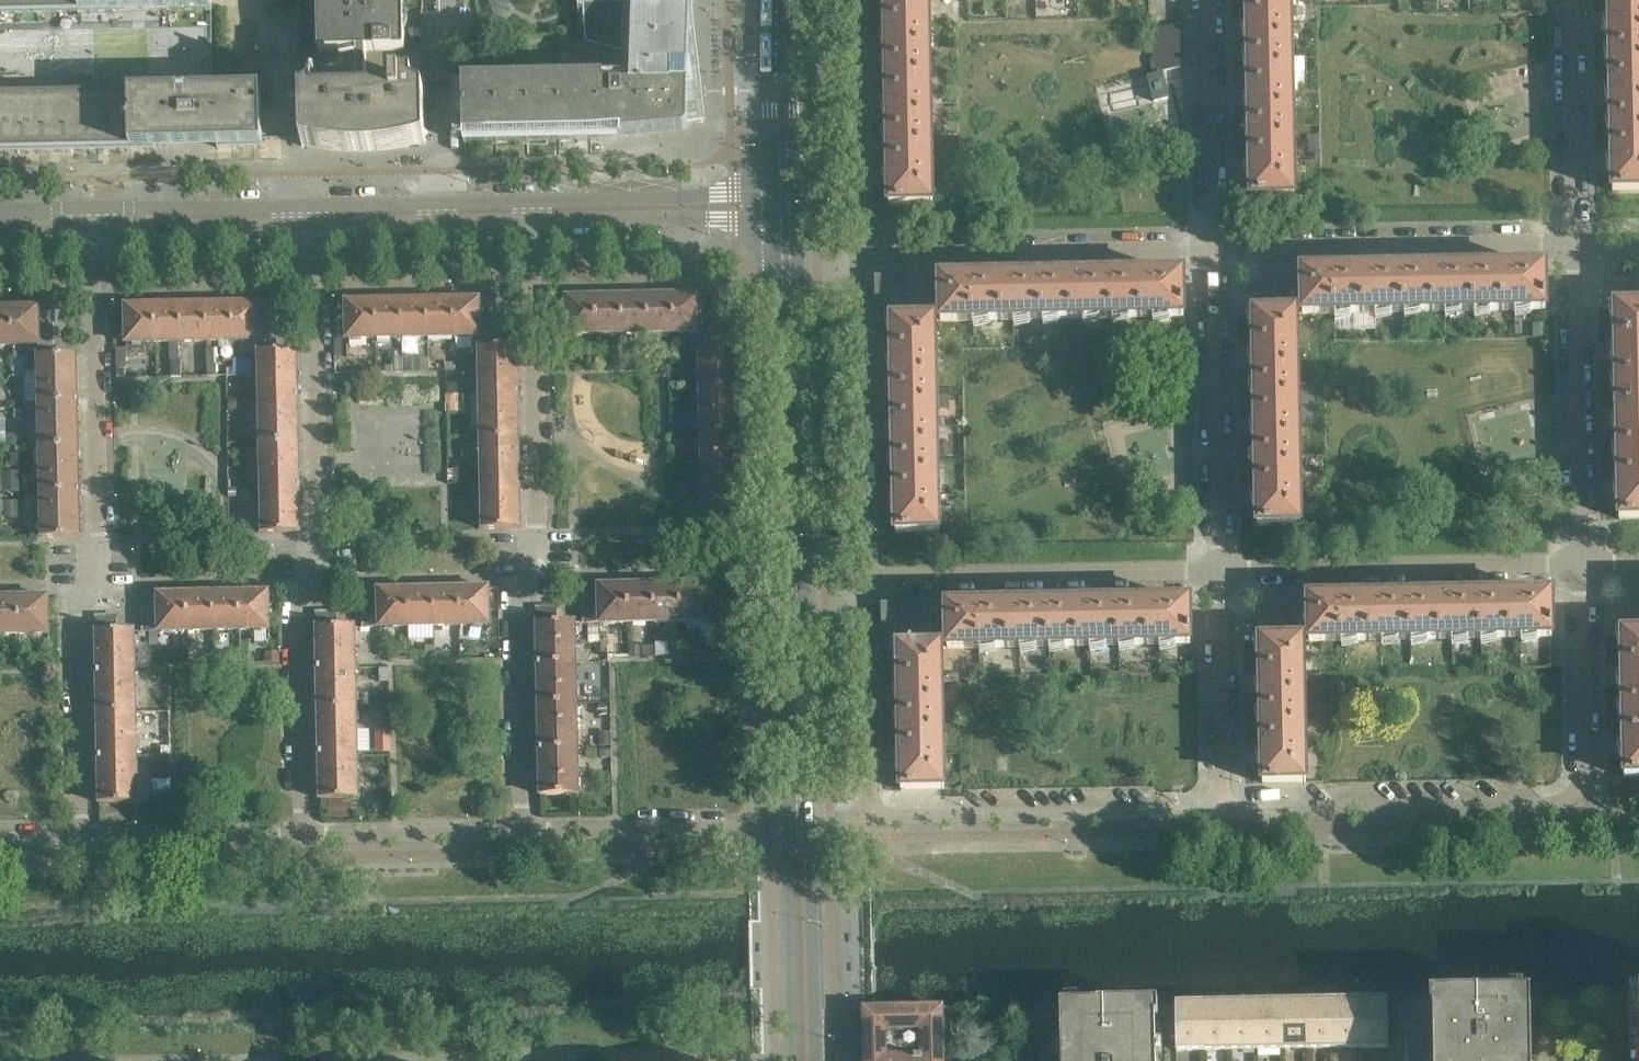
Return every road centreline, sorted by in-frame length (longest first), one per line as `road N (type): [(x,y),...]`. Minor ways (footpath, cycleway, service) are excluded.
road 1 (residential): [(303,836),(301,618),(321,541),(314,215)]
road 2 (residential): [(523,832),(522,608),(539,579),(536,213)]
road 3 (residential): [(82,840),(81,620),(101,546),(100,223)]
road 4 (residential): [(1589,557),(1584,789),(1560,805),(1223,808)]
road 5 (residential): [(1219,252),(1583,240)]
road 6 (residential): [(1226,564),(1589,557)]
road 7 (residential): [(868,576),(1226,564)]
road 8 (residential): [(862,254),(1219,252)]
road 9 (residential): [(1223,808),(870,815)]
road 10 (tertiary): [(795,578),(786,255)]
road 11 (residential): [(868,576),(862,254)]
road 12 (residential): [(1589,557),(1583,240)]
road 13 (residential): [(1219,252),(1226,564)]
road 14 (residential): [(1213,0),(1219,252)]
road 15 (tertiary): [(785,205),(536,213)]
road 16 (tertiary): [(800,826),(795,578)]
road 17 (residential): [(523,832),(767,828)]
road 18 (residential): [(1226,564),(1223,808)]
road 19 (residential): [(1583,240),(1578,0)]
road 20 (residential): [(870,815),(868,576)]
road 21 (tertiary): [(805,1060),(800,826)]
road 22 (residential): [(862,254),(857,29)]
road 23 (tertiary): [(536,213),(314,215)]
road 24 (residential): [(82,840),(303,836)]
road 25 (residential): [(303,836),(523,832)]
road 26 (tertiary): [(314,215),(100,223)]
road 27 (tertiary): [(785,205),(780,0)]

